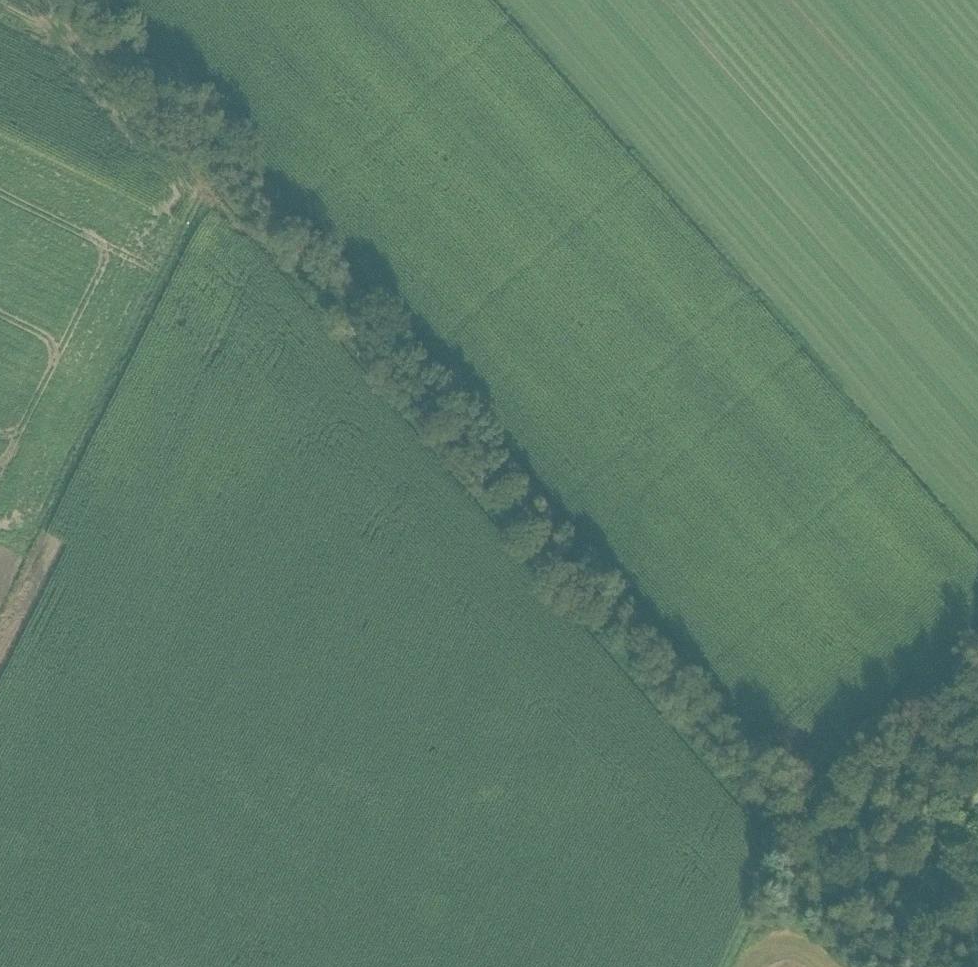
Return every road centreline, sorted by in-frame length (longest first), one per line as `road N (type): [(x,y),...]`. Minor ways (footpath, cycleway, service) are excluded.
road 1 (track): [(977,642),(882,725),(774,838),(710,966)]

